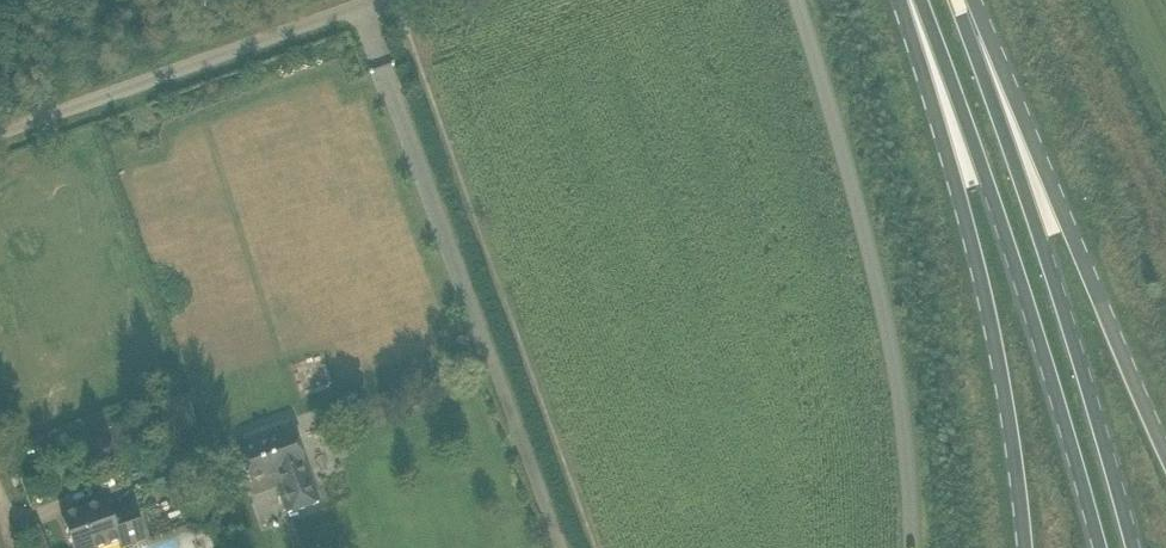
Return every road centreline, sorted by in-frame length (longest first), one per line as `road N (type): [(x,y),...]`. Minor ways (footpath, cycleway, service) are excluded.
road 1 (primary): [(921,0),(987,183),(1098,547)]
road 2 (primary): [(1130,547),(1046,258),(955,0)]
road 3 (primary): [(902,0),(973,242),(1002,377),(1024,547)]
road 4 (unclassified): [(795,0),(885,337),(908,547)]
road 5 (primary): [(1165,447),(1016,101),(962,0)]
road 6 (unclassified): [(0,130),(373,0)]

